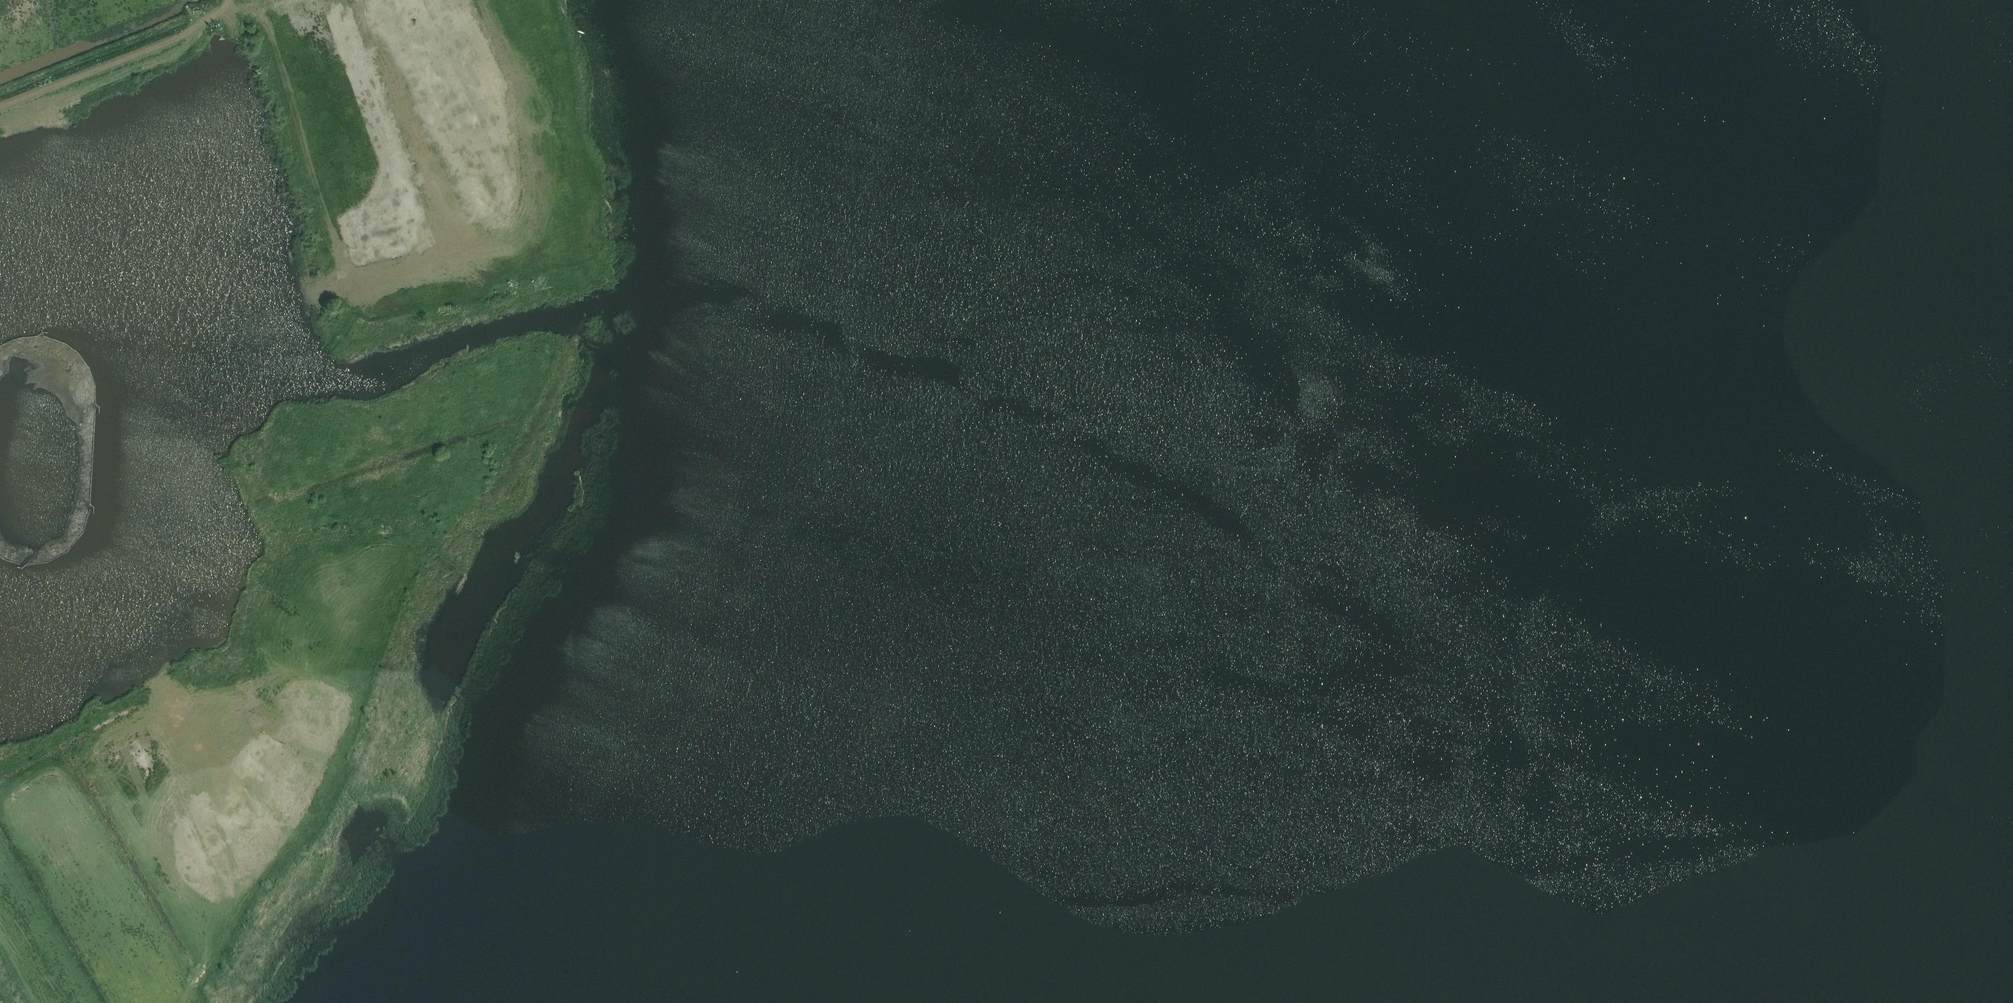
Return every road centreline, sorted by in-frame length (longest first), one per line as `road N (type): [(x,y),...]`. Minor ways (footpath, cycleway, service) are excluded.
road 1 (track): [(0,107),(182,36),(229,0)]

